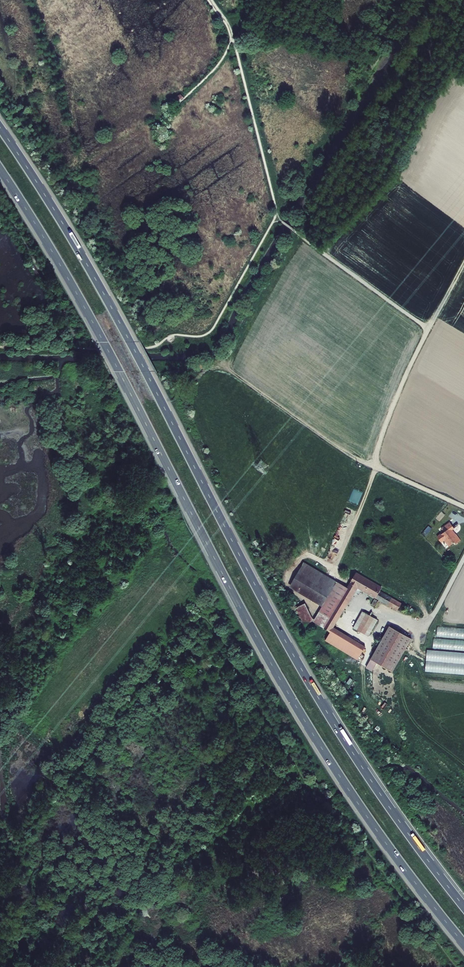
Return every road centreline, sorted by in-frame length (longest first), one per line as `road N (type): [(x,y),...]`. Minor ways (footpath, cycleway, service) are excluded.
road 1 (motorway): [(463,907),(317,695),(103,293),(0,128)]
road 2 (motorway): [(0,169),(101,338),(291,698),(463,944)]
road 3 (track): [(374,468),(222,365)]
road 4 (unclassified): [(374,468),(428,331)]
road 5 (track): [(374,608),(427,621),(463,559)]

